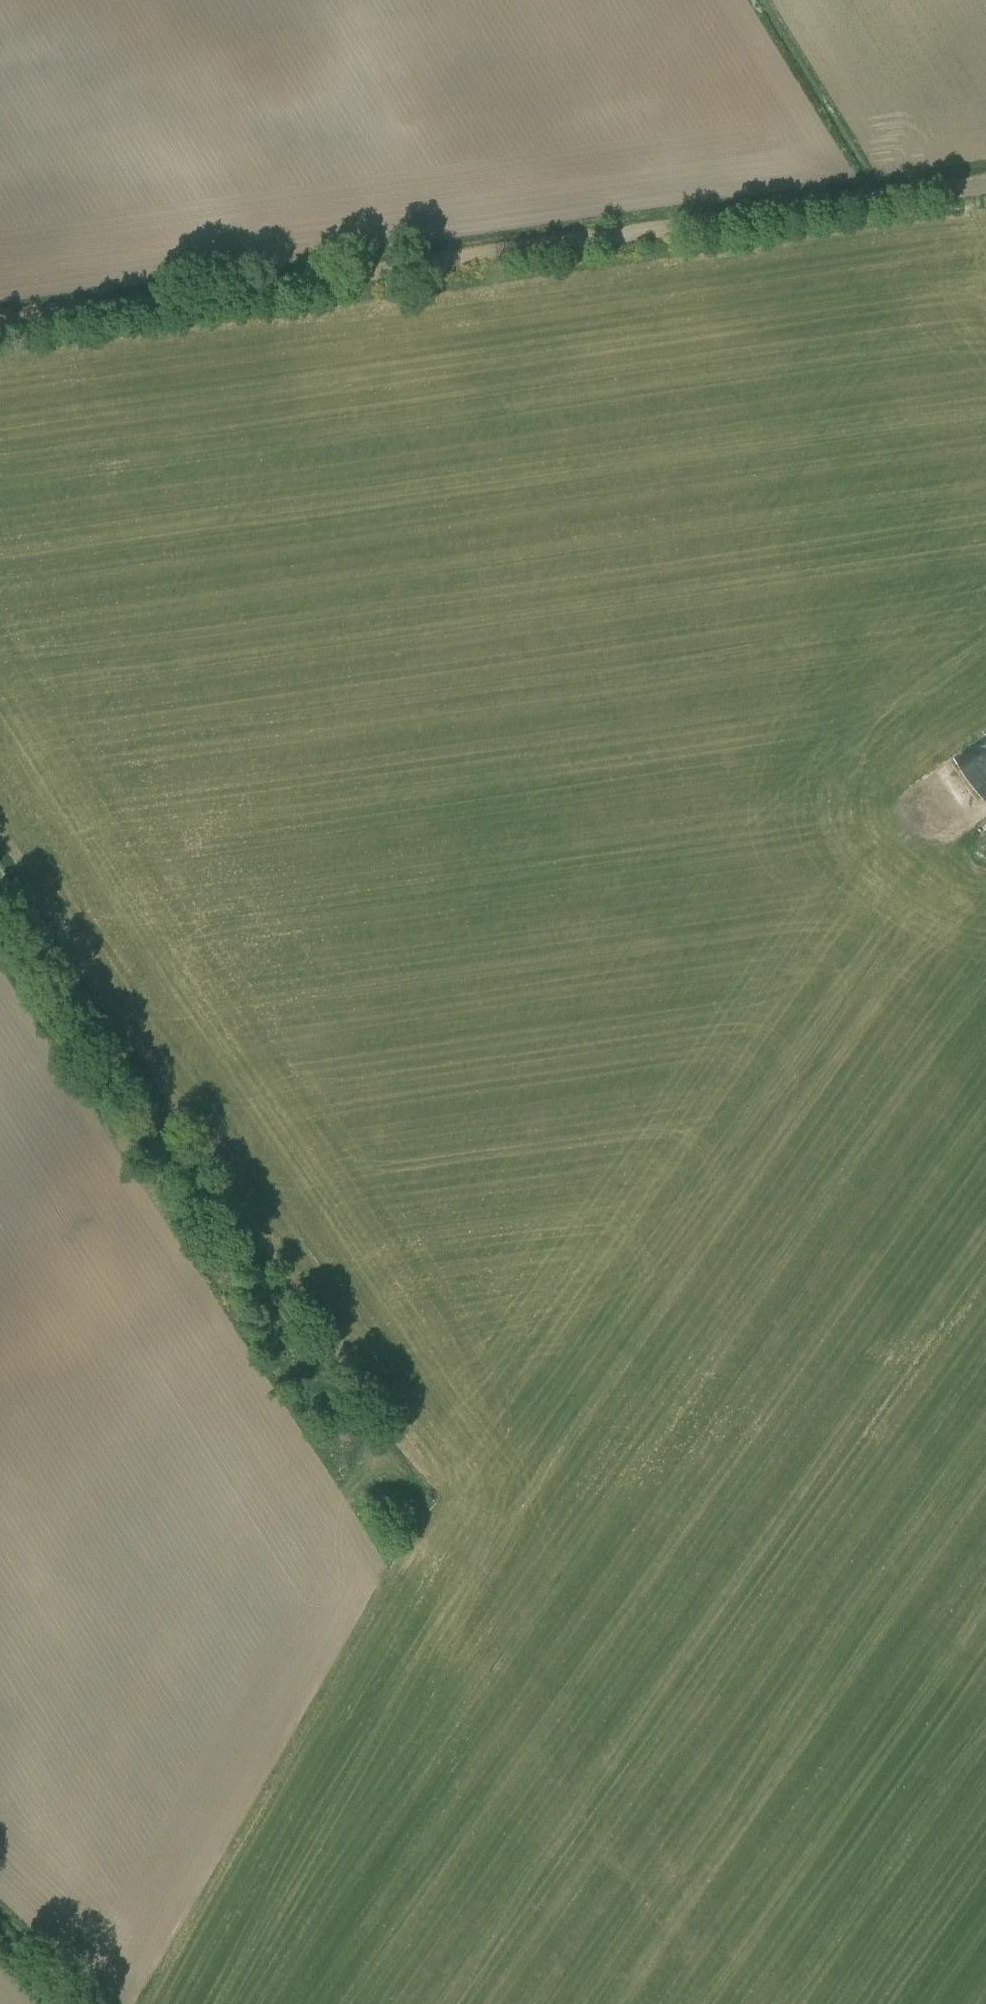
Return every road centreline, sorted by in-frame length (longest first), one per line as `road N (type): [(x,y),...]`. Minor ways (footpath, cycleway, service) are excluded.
road 1 (track): [(985,183),(0,325)]
road 2 (track): [(0,873),(410,1494)]

